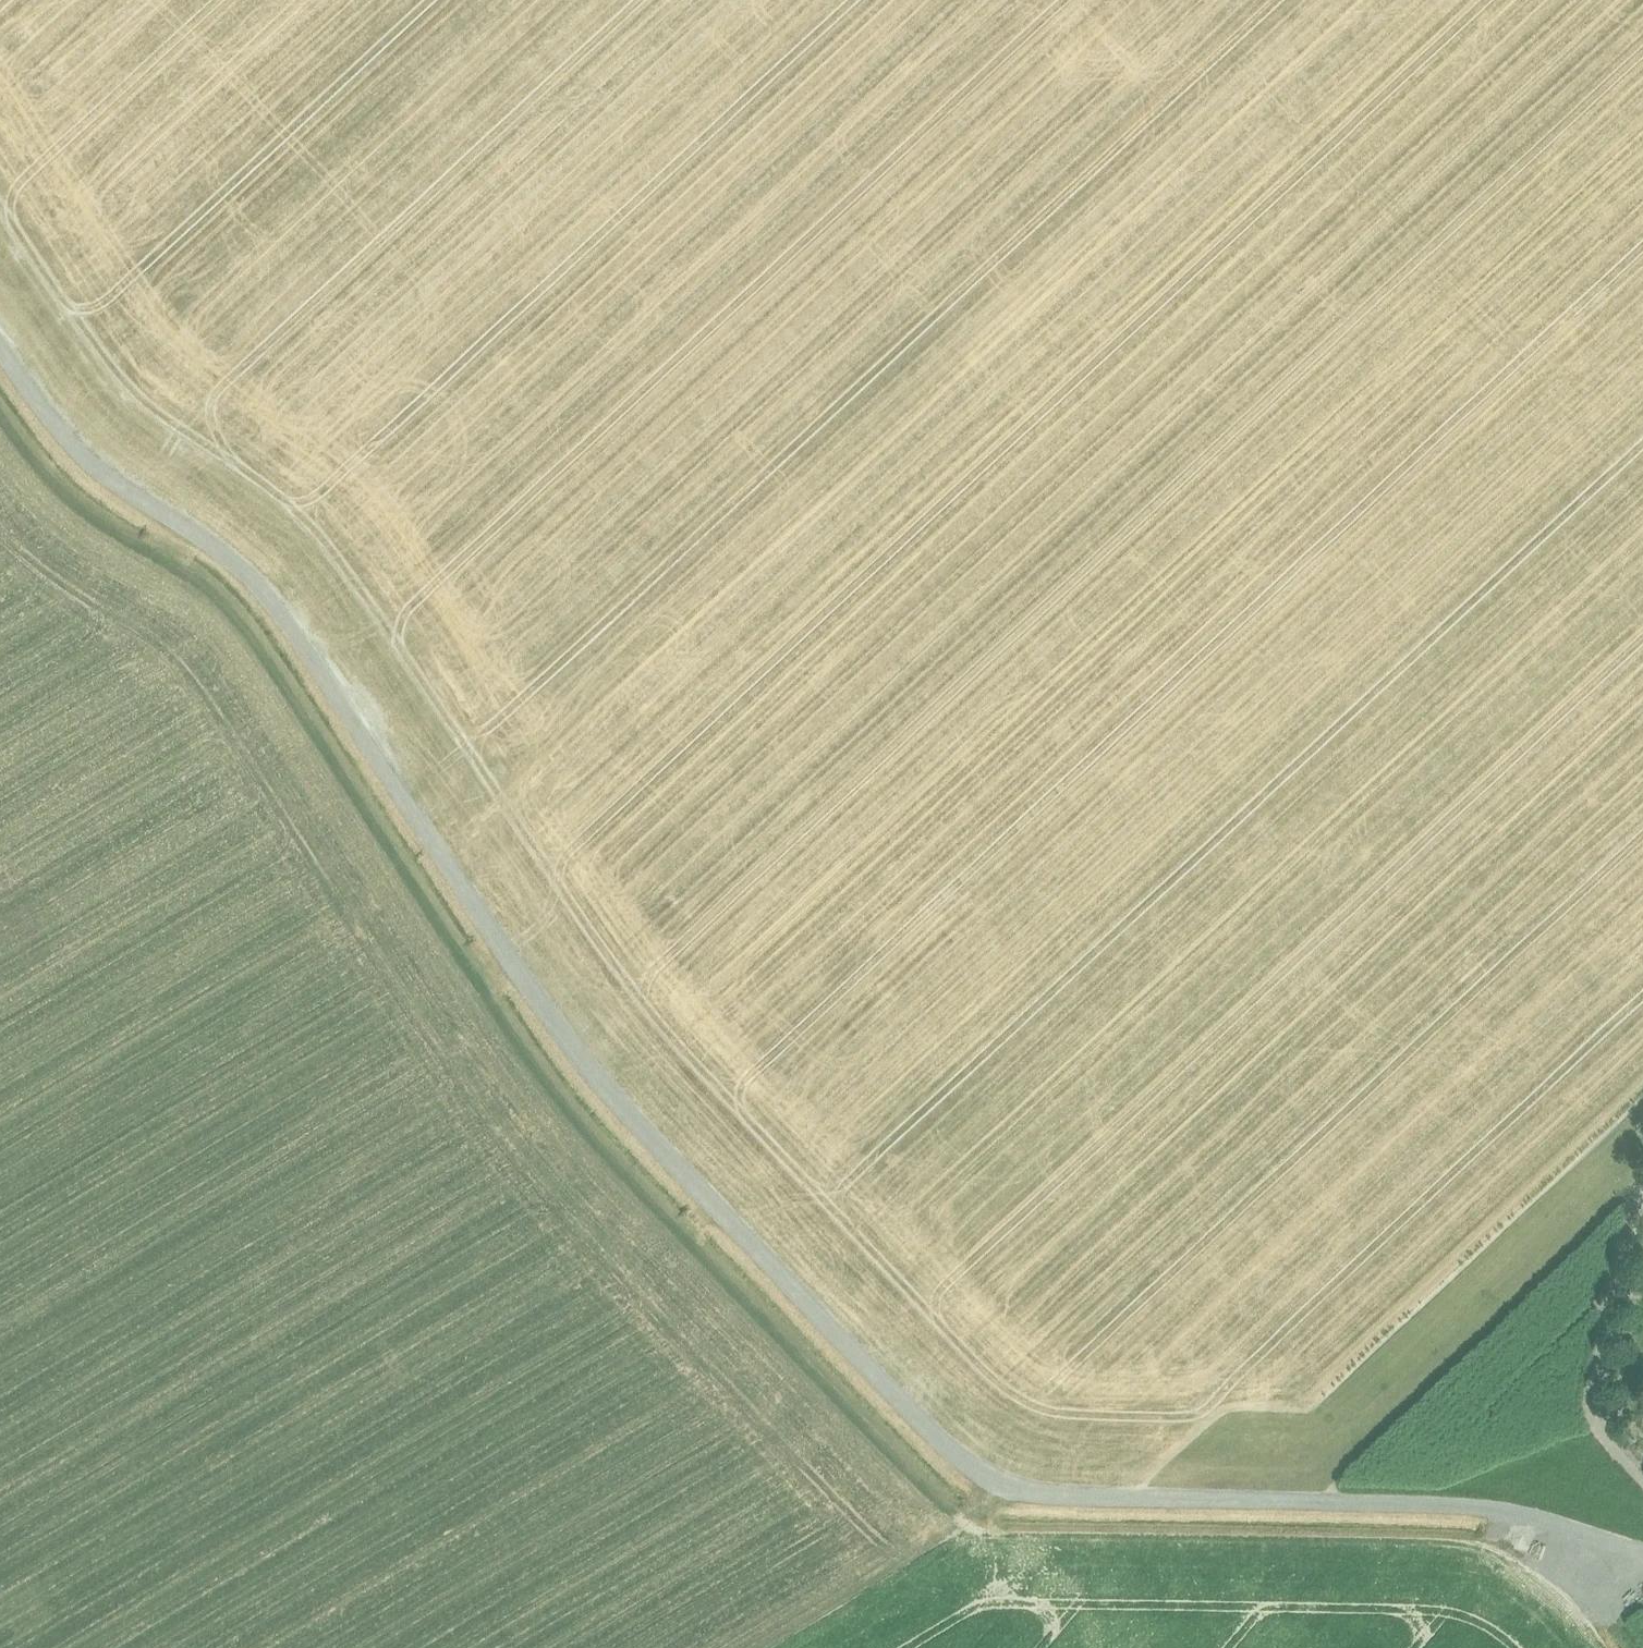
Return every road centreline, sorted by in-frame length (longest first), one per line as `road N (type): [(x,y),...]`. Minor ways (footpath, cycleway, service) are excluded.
road 1 (unclassified): [(0,344),(81,454),(234,562),(262,593),(564,1036),(646,1136),(975,1472),(1023,1492),(1067,1496),(1425,1504),(1542,1517)]

